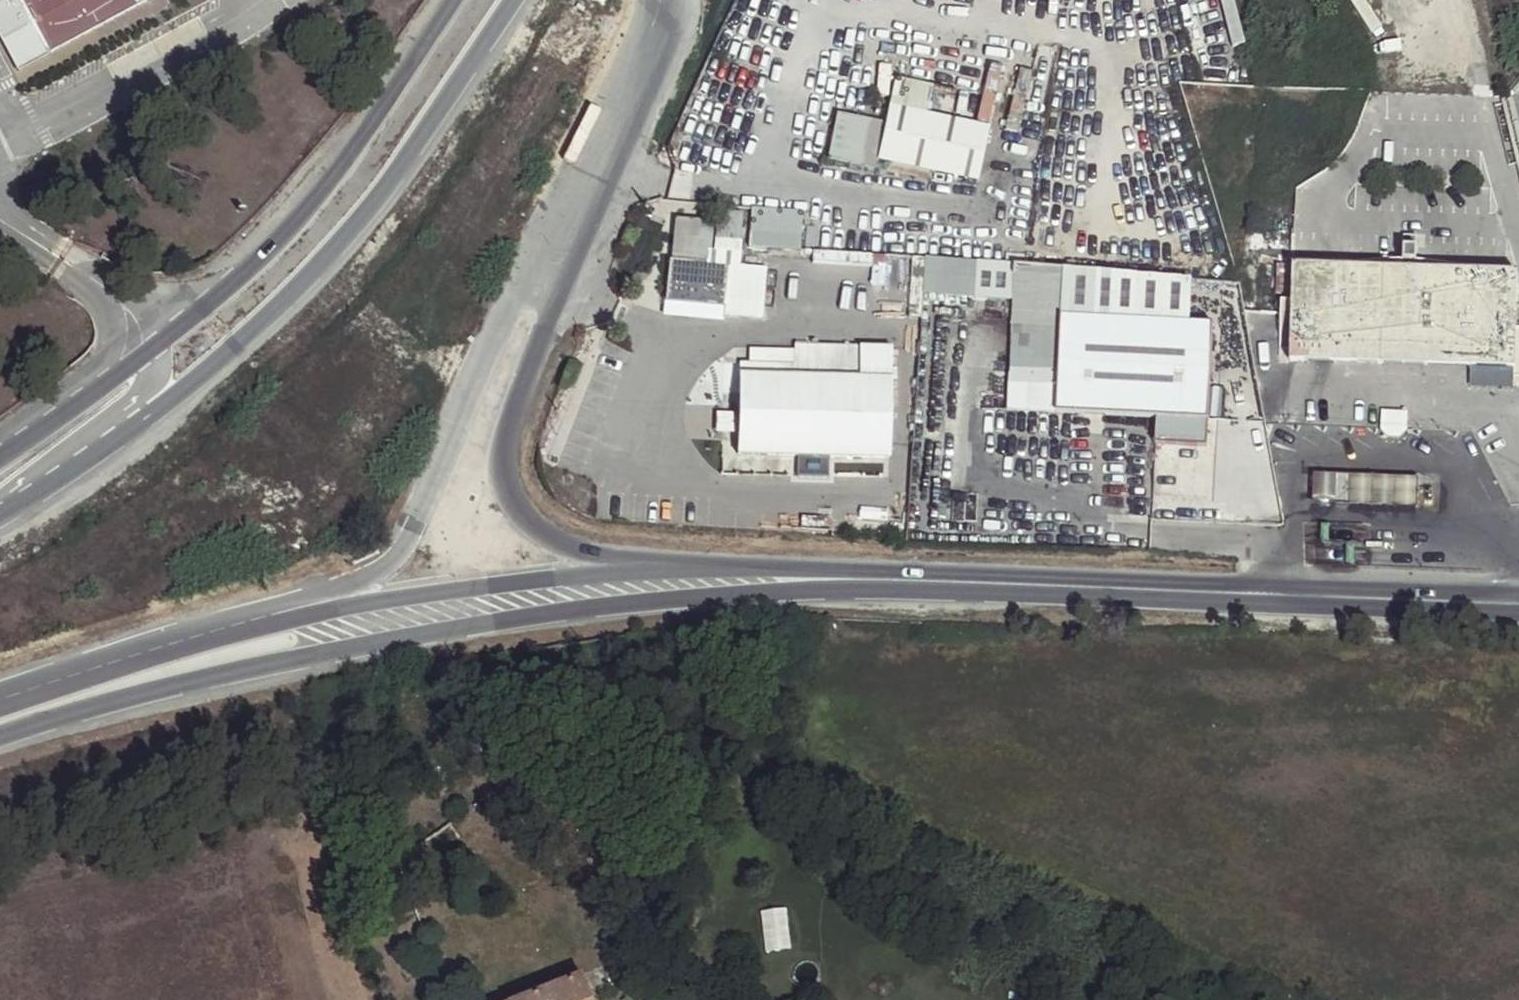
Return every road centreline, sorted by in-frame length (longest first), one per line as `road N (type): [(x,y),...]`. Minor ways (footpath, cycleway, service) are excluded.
road 1 (primary): [(0,739),(228,678),(460,630),(625,609),(822,591),(1182,592)]
road 2 (primary): [(0,514),(167,408),(264,326),(363,217),(511,0)]
road 3 (primary): [(452,0),(342,167),(247,274),(0,456)]
road 4 (unclassified): [(542,280),(500,324),(397,557),(361,581),(216,637)]
road 5 (primary): [(1182,592),(686,571)]
road 6 (primary): [(686,571),(462,589),(216,637)]
road 7 (unclassified): [(686,571),(565,545),(538,532),(515,505),(504,458),(541,335),(542,280)]
road 8 (primary): [(1518,605),(1182,592)]
road 9 (unclassified): [(660,0),(542,280)]
road 10 (primary): [(216,637),(0,701)]
road 11 (track): [(1479,136),(1482,70),(1446,0)]

